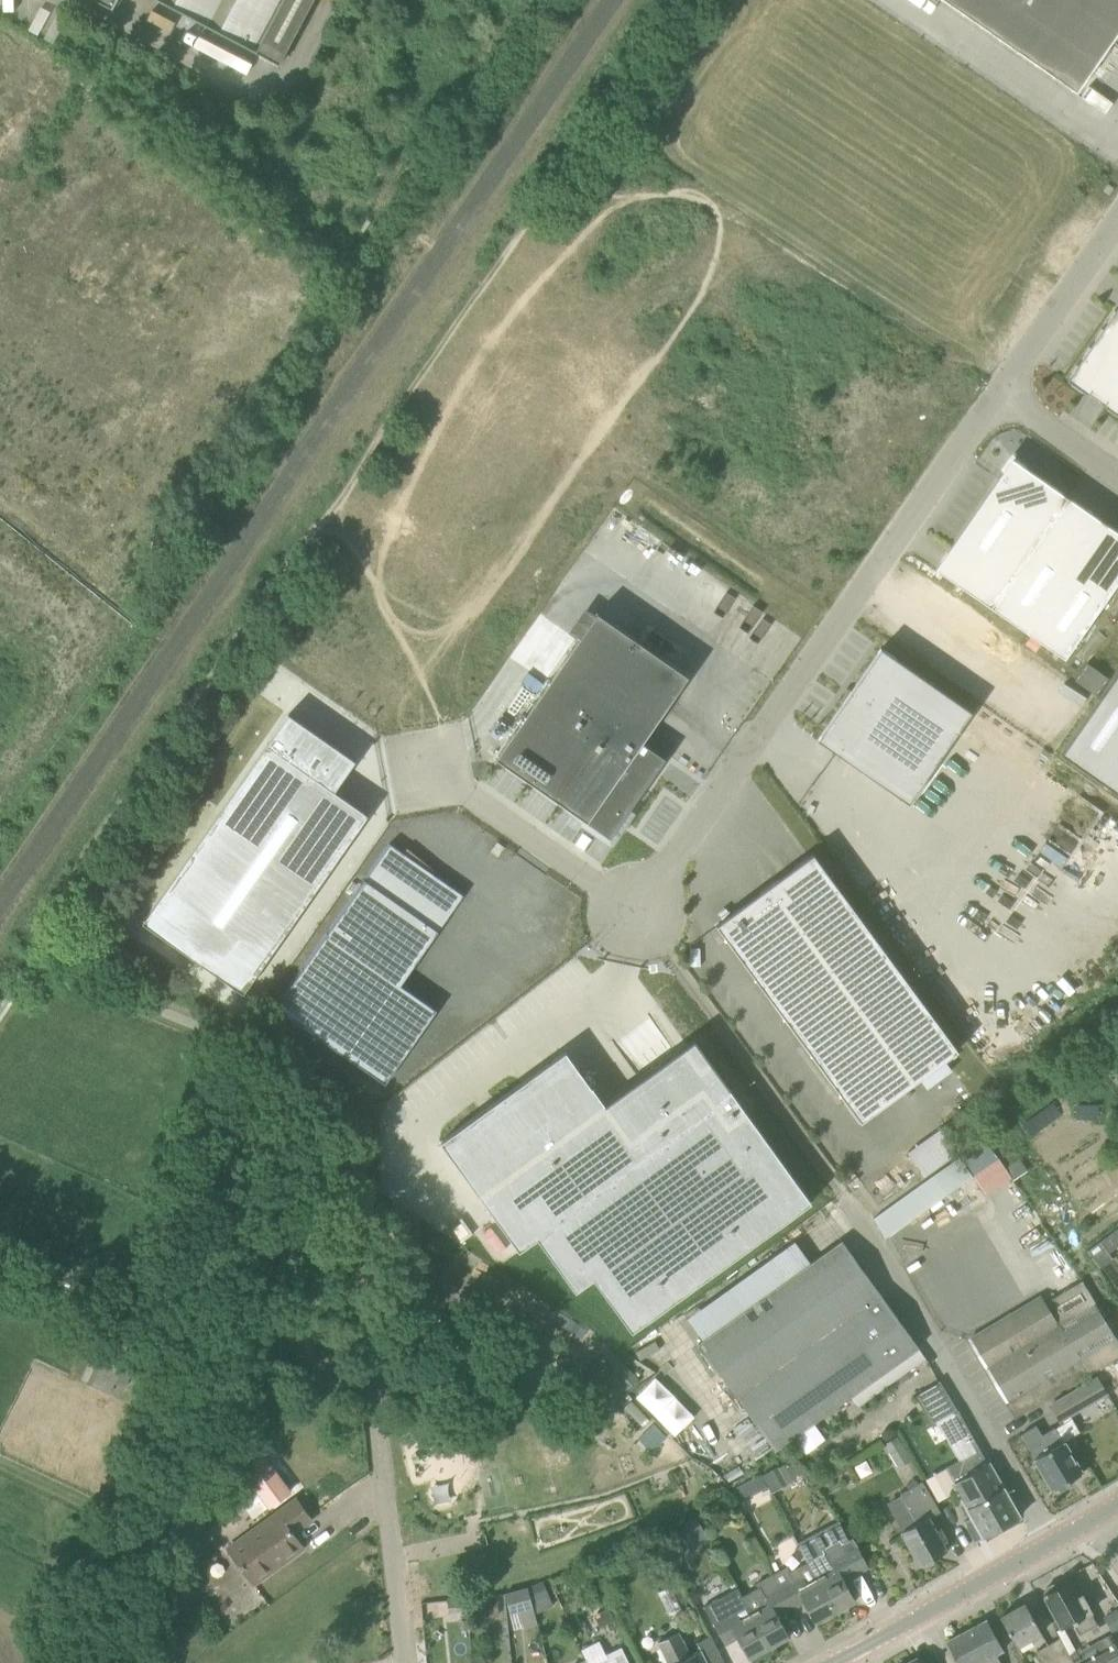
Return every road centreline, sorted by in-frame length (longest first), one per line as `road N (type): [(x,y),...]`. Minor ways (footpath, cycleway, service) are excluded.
road 1 (track): [(46,961),(62,890),(347,490),(454,324)]
road 2 (unclassified): [(1052,1544),(970,1400),(825,1176),(633,917)]
road 3 (unclassified): [(633,917),(999,391)]
road 4 (track): [(673,0),(454,324)]
road 5 (unclassified): [(633,917),(426,767)]
road 6 (tertiary): [(837,1662),(1052,1544)]
road 7 (unclassified): [(999,391),(1117,220)]
road 8 (unclassified): [(999,391),(1117,473)]

